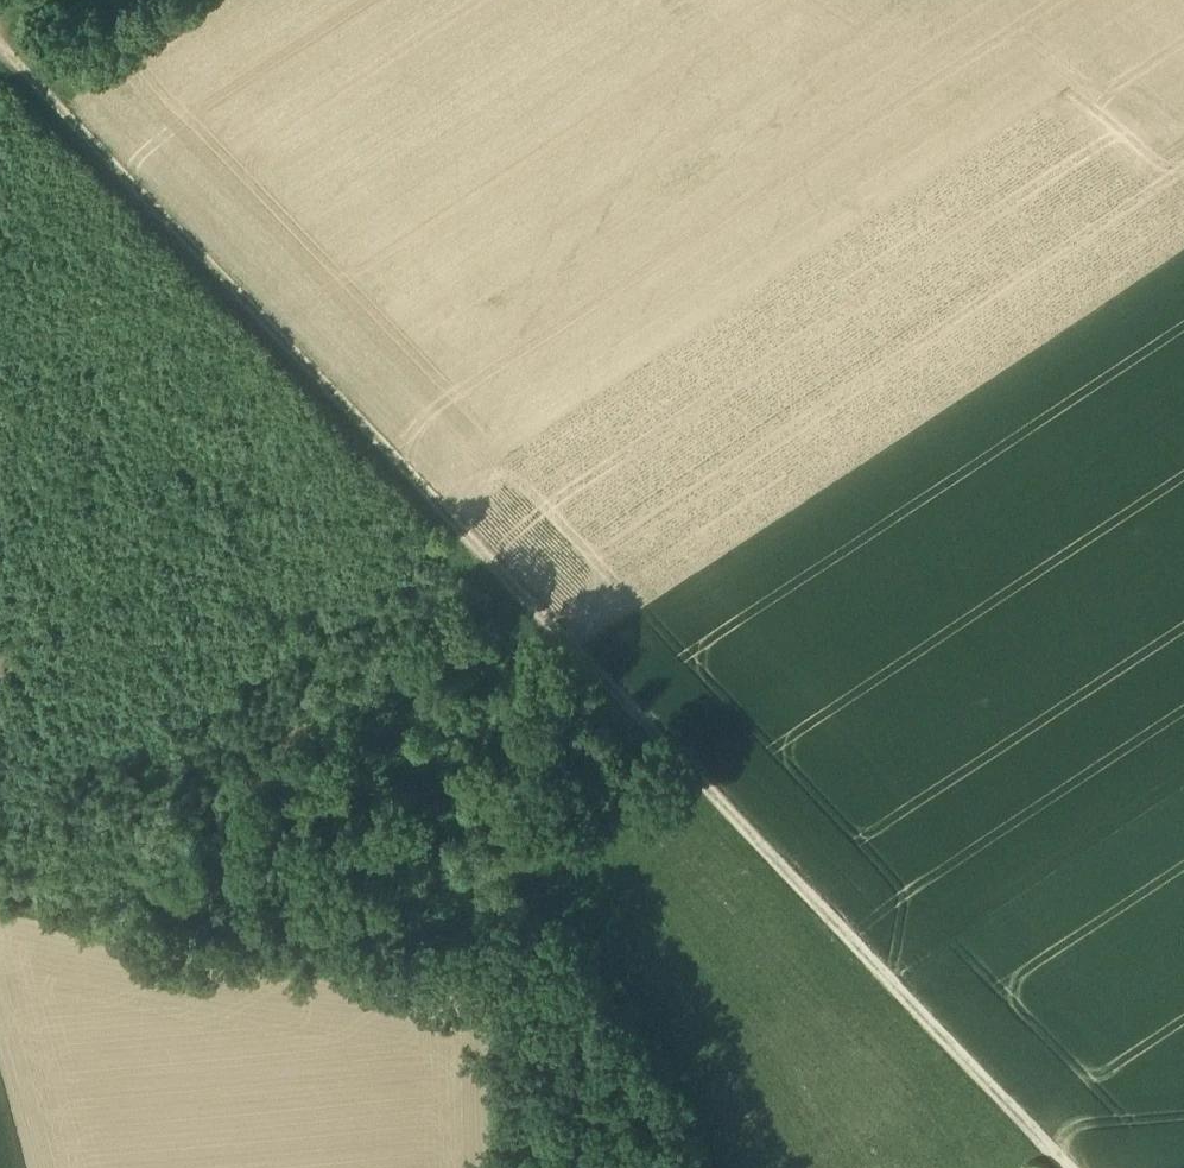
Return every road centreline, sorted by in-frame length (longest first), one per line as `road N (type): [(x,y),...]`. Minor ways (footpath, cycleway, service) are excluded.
road 1 (track): [(0,45),(1064,1167)]

